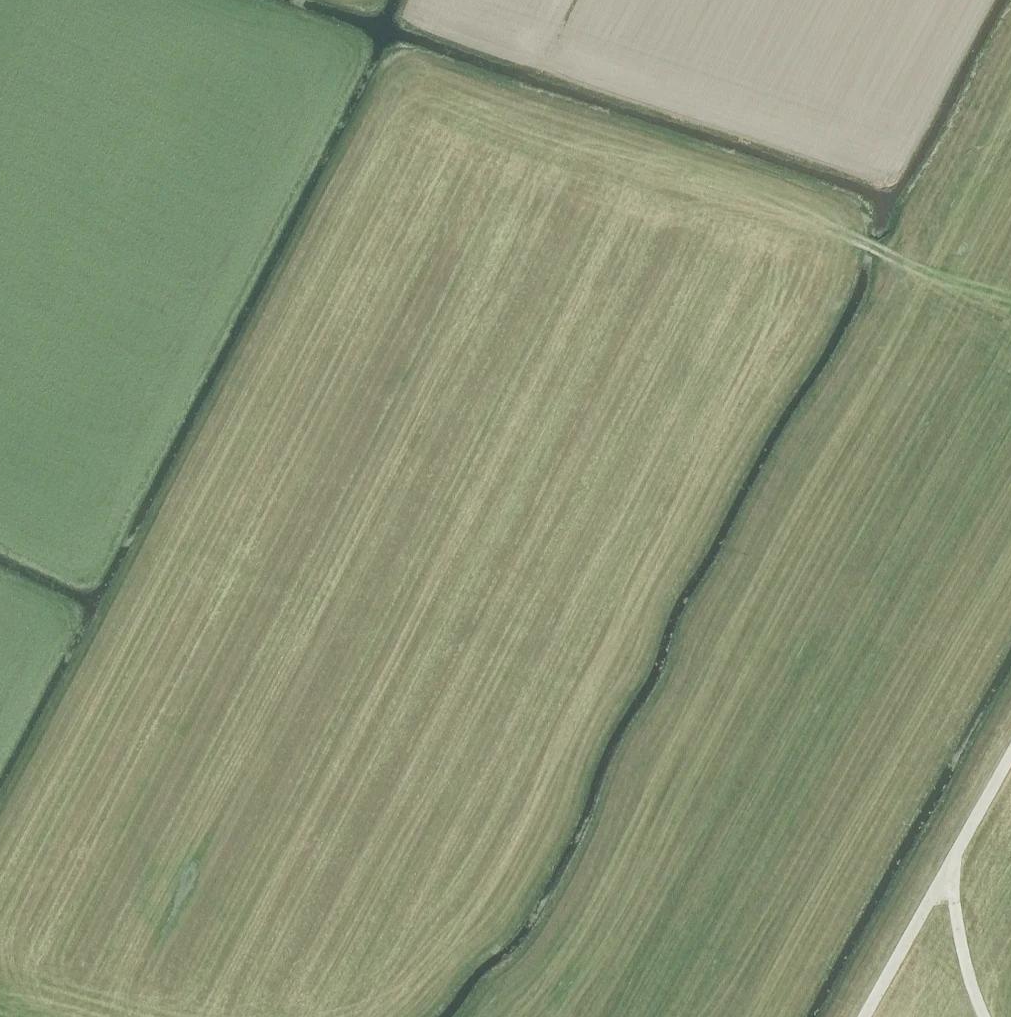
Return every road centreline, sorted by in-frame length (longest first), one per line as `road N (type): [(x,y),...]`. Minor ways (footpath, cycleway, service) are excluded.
road 1 (track): [(863,1016),(1010,754)]
road 2 (track): [(984,1016),(967,970),(951,861)]

